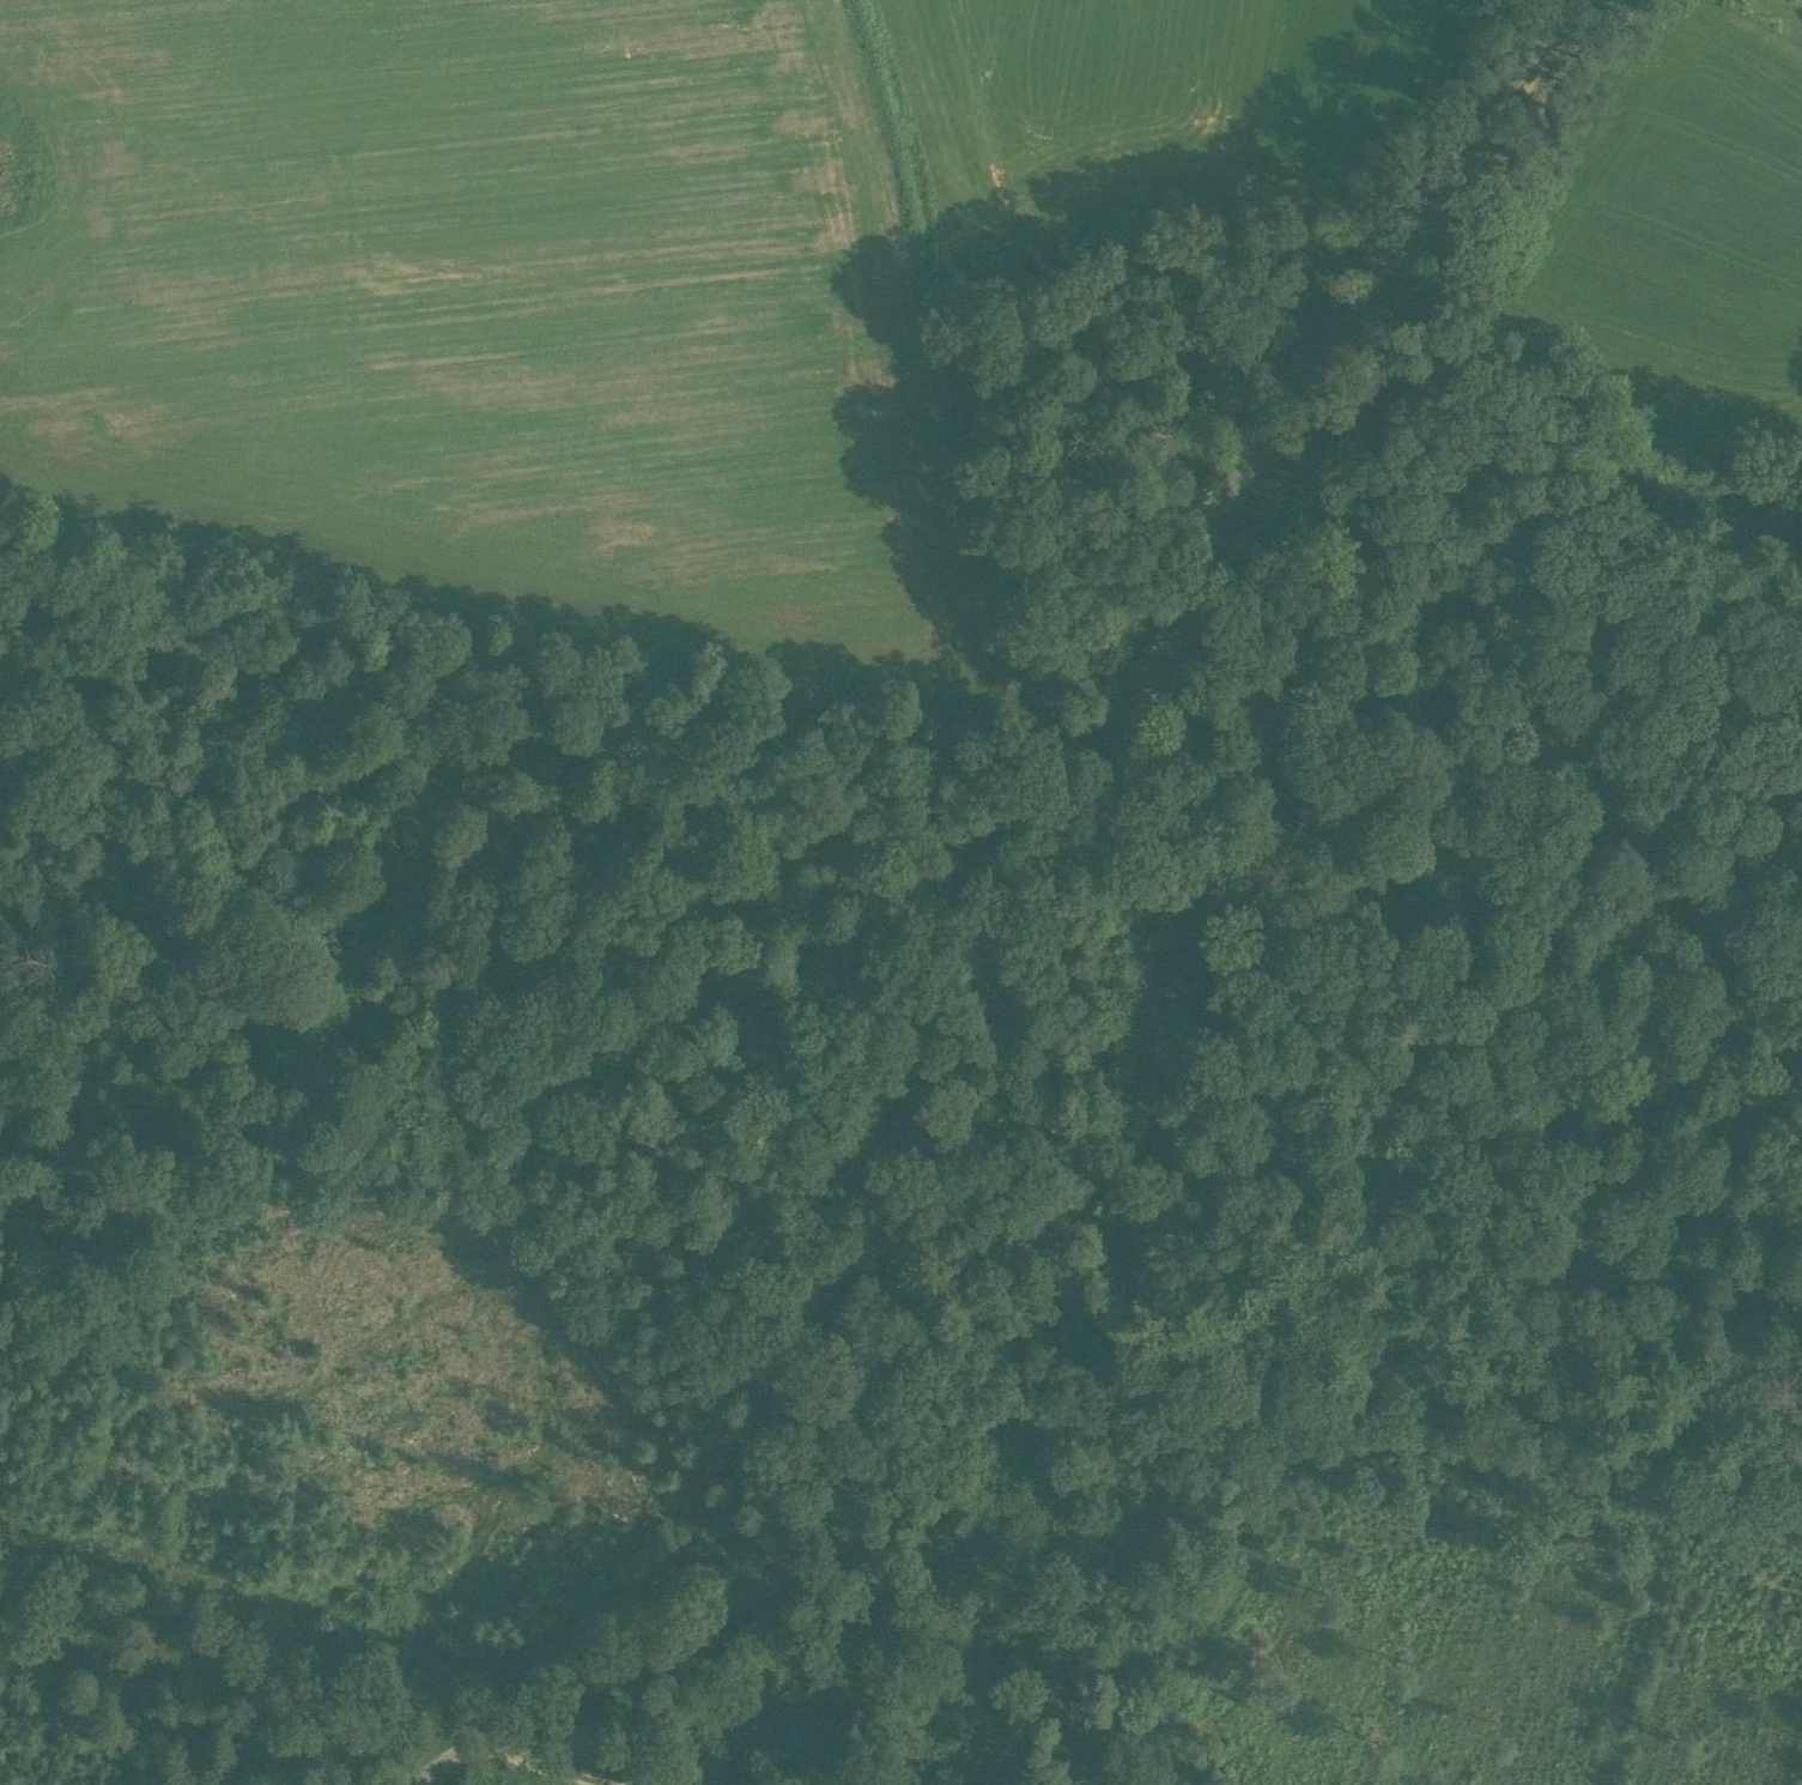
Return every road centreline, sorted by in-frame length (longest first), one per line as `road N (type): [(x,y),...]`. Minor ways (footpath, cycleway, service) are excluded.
road 1 (tertiary): [(408,1784),(888,1517),(943,1465),(1101,1158),(1125,1094),(1141,991),(1112,766),(1124,680),(1172,581),(1315,344),(1568,0)]

